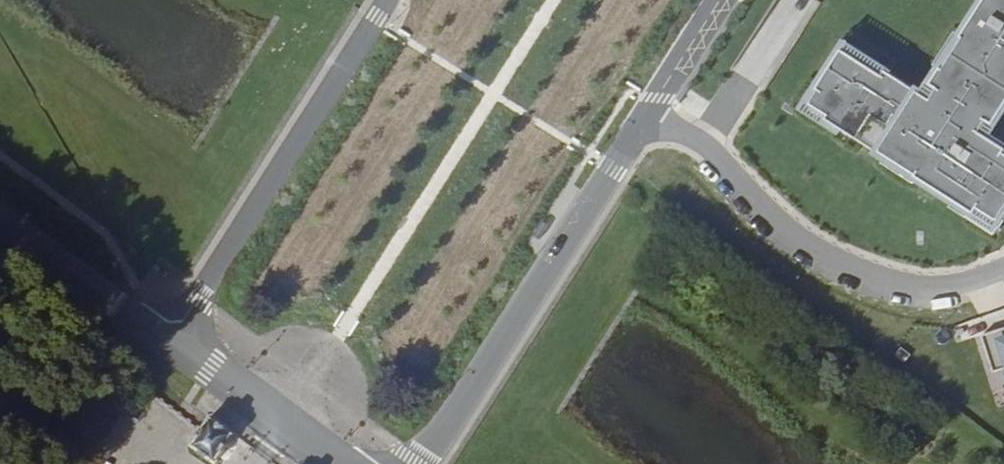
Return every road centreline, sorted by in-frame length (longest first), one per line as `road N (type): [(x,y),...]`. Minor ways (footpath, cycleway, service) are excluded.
road 1 (residential): [(642,119),(703,151),(824,254),(865,272),(926,287),(1003,269)]
road 2 (unclassified): [(415,463),(642,119)]
road 3 (residential): [(387,0),(165,337)]
road 4 (unclassified): [(165,337),(343,463)]
road 5 (residential): [(0,215),(165,337)]
road 6 (unclassified): [(642,119),(719,0)]

